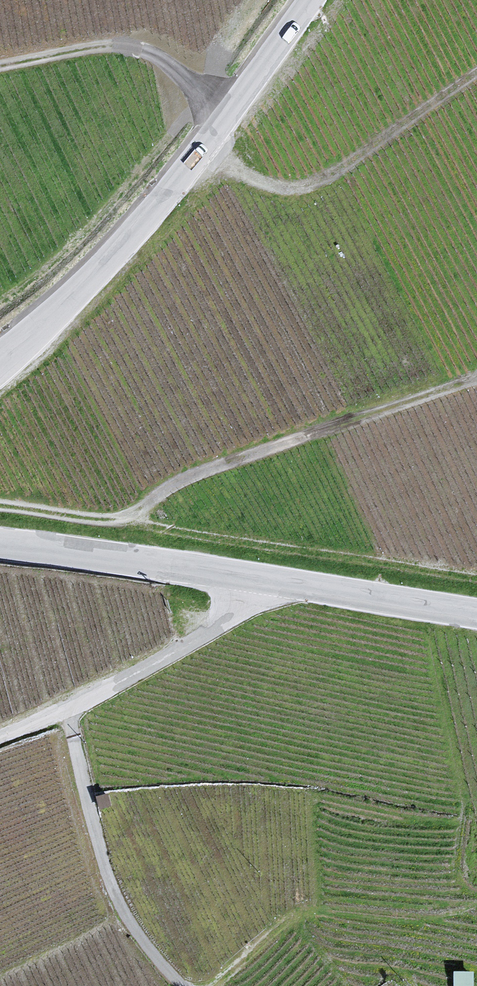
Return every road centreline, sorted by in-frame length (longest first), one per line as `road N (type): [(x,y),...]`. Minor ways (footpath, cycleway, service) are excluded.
road 1 (track): [(476,381),(181,484),(124,519),(0,506)]
road 2 (tertiary): [(0,545),(476,614)]
road 3 (tertiary): [(310,0),(221,129),(125,247),(0,364)]
road 4 (track): [(476,74),(325,180),(271,190),(203,151)]
road 5 (track): [(259,578),(235,617),(0,740)]
road 6 (track): [(67,709),(116,903),(179,985)]
road 7 (track): [(230,116),(167,64),(135,49),(109,46),(0,68)]

